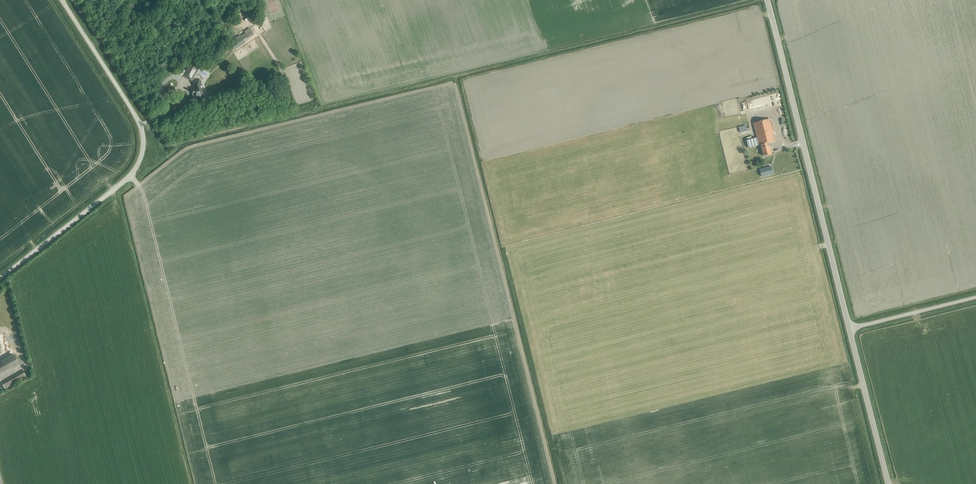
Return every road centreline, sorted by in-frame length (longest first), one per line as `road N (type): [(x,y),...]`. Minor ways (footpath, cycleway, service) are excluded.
road 1 (unclassified): [(0,280),(132,174),(142,152),(137,119),(62,0)]
road 2 (unclassified): [(849,328),(767,0)]
road 3 (unclassified): [(888,483),(849,328)]
road 4 (unclassified): [(849,328),(975,297)]

